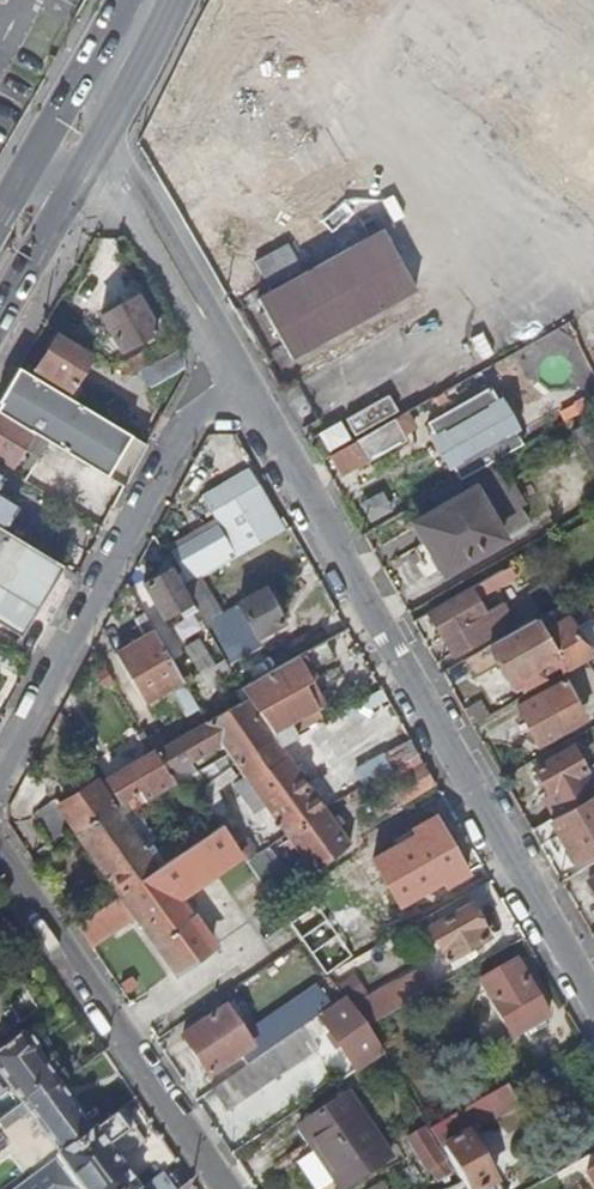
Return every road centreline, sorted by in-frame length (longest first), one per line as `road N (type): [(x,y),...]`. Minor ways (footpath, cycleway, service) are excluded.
road 1 (residential): [(224,355),(593,997)]
road 2 (residential): [(0,768),(224,355)]
road 3 (residential): [(226,1188),(0,858)]
road 4 (residential): [(100,149),(224,355)]
road 5 (trunk): [(0,315),(100,149)]
road 6 (primary): [(100,149),(179,0)]

